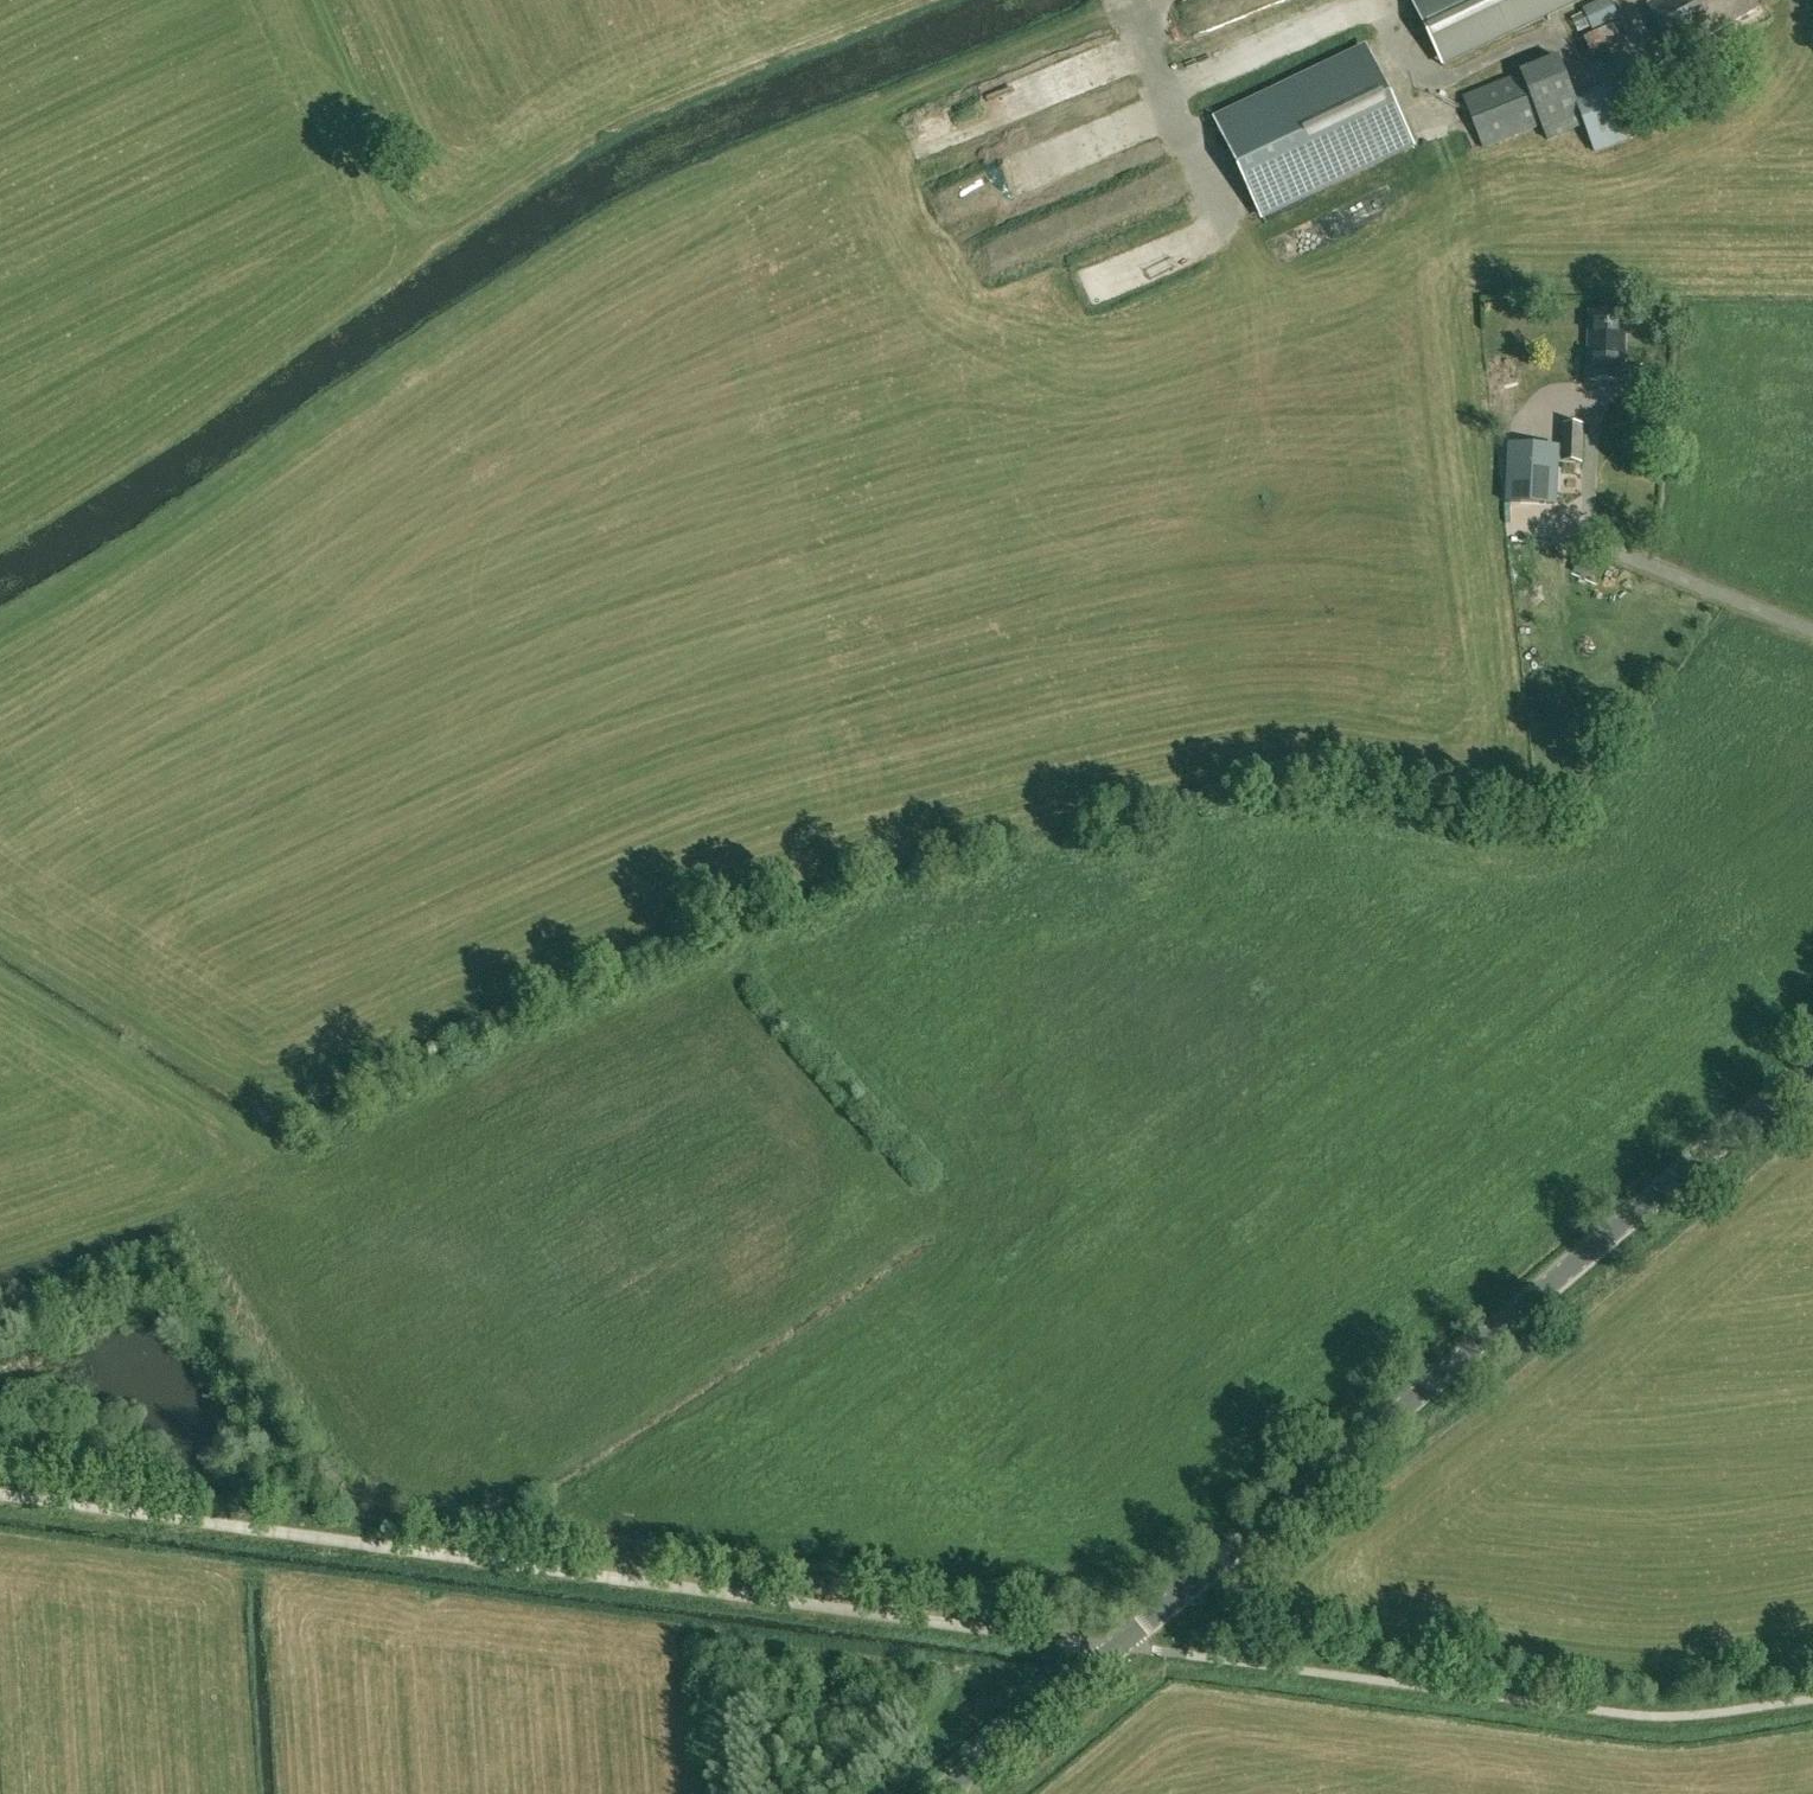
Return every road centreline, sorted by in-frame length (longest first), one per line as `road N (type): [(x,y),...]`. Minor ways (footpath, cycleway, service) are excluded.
road 1 (unclassified): [(0,1500),(1118,1645)]
road 2 (tertiary): [(1118,1645),(1812,1064)]
road 3 (tertiary): [(937,1793),(1118,1645)]

